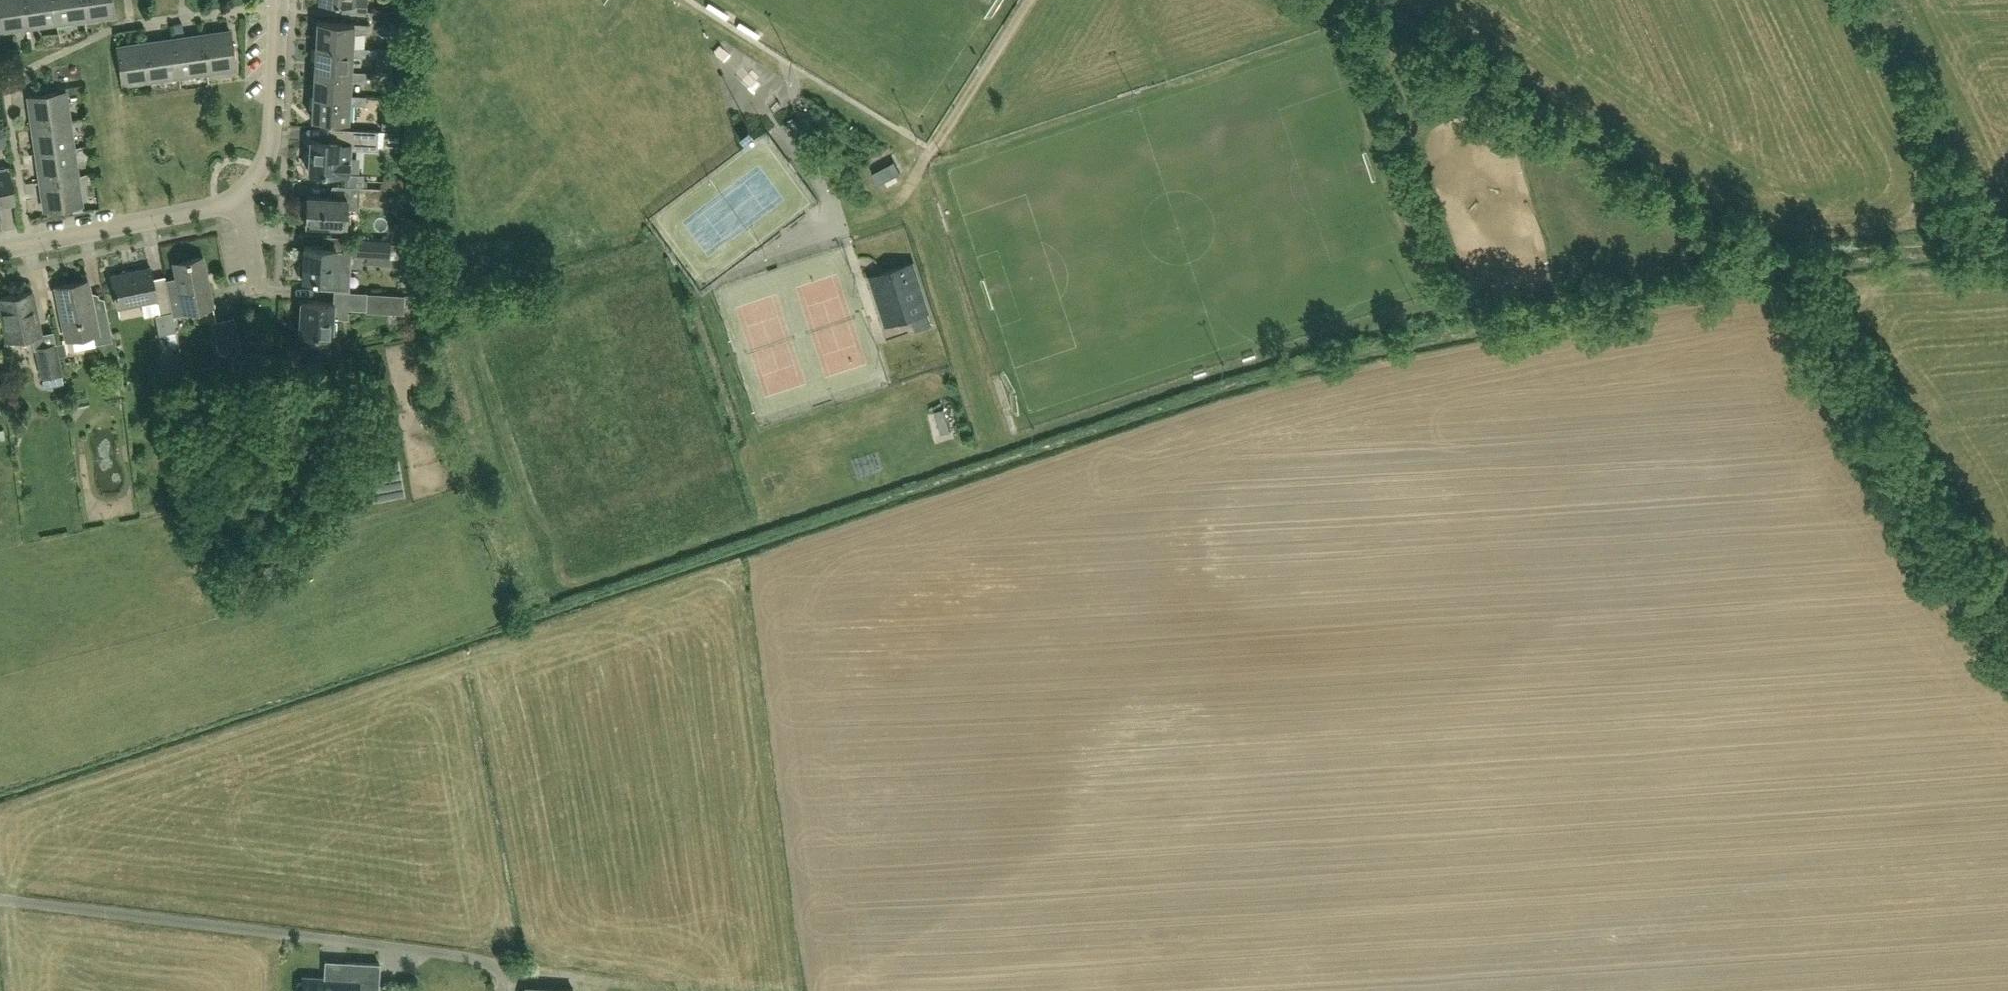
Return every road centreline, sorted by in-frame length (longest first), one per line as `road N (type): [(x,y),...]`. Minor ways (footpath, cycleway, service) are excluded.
road 1 (track): [(1376,0),(1725,225),(1794,279)]
road 2 (residential): [(0,249),(241,205)]
road 3 (track): [(2007,245),(1848,262),(1794,279)]
road 4 (residential): [(241,205),(270,141),(278,0)]

